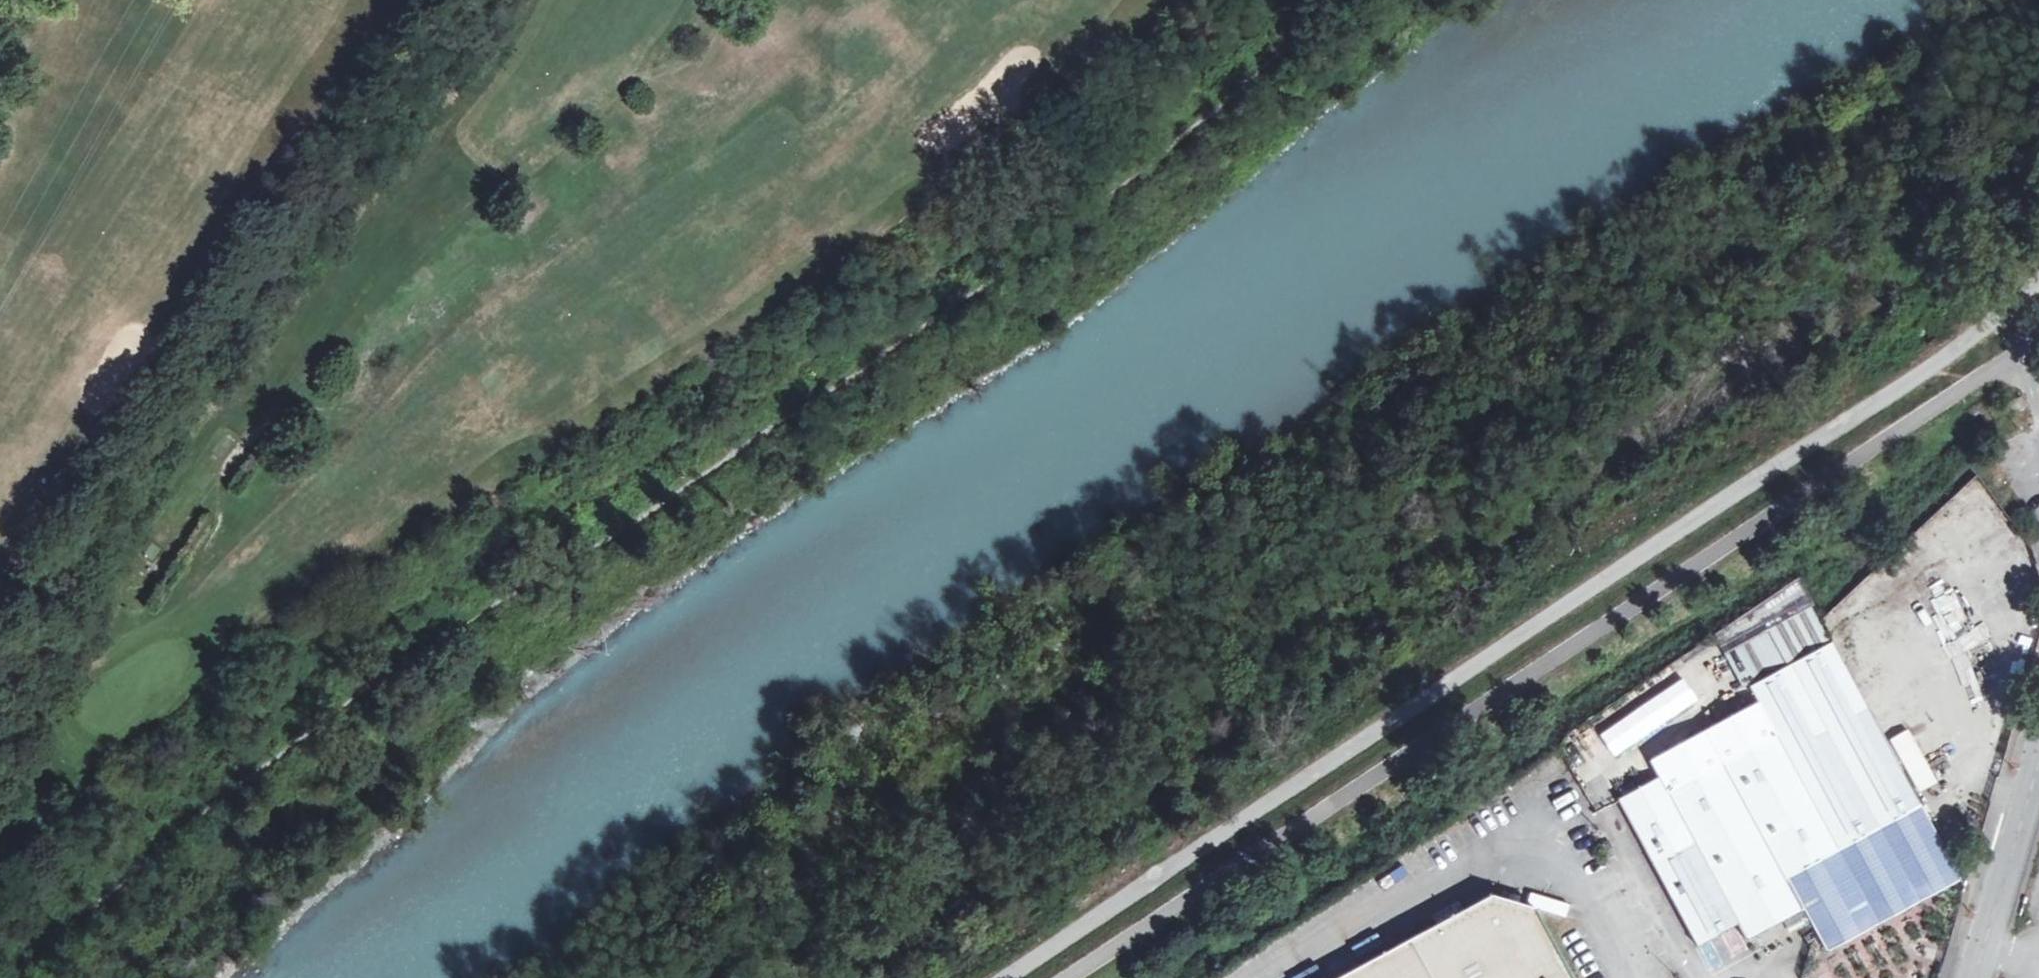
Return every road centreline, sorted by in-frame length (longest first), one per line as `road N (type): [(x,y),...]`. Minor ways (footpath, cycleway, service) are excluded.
road 1 (unclassified): [(1974,977),(2038,757)]

